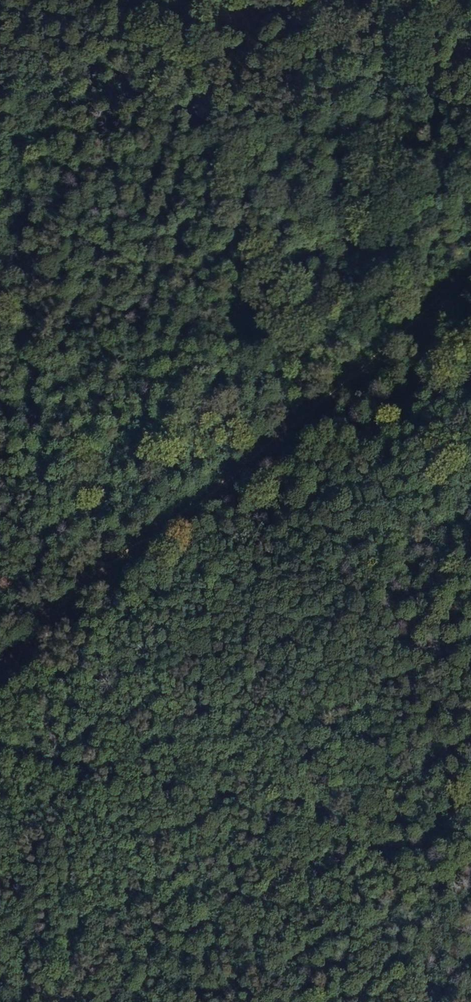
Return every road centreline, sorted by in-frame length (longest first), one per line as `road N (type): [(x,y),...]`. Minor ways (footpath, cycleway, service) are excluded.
road 1 (track): [(0,286),(240,423)]

